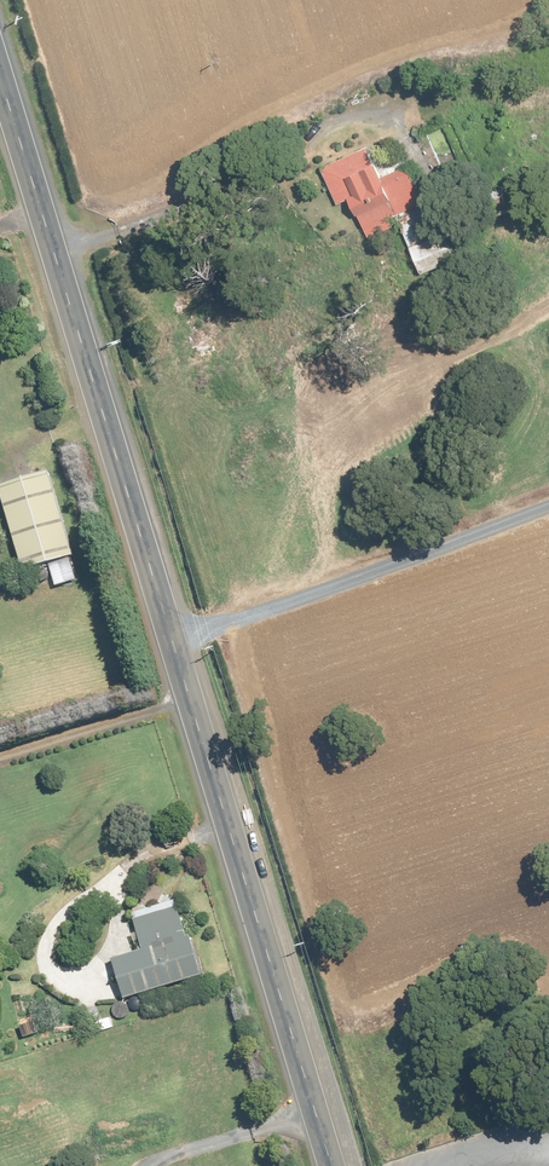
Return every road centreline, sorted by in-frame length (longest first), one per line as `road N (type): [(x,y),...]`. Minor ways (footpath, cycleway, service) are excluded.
road 1 (secondary): [(335,1165),(0,69)]
road 2 (track): [(178,641),(548,508)]

